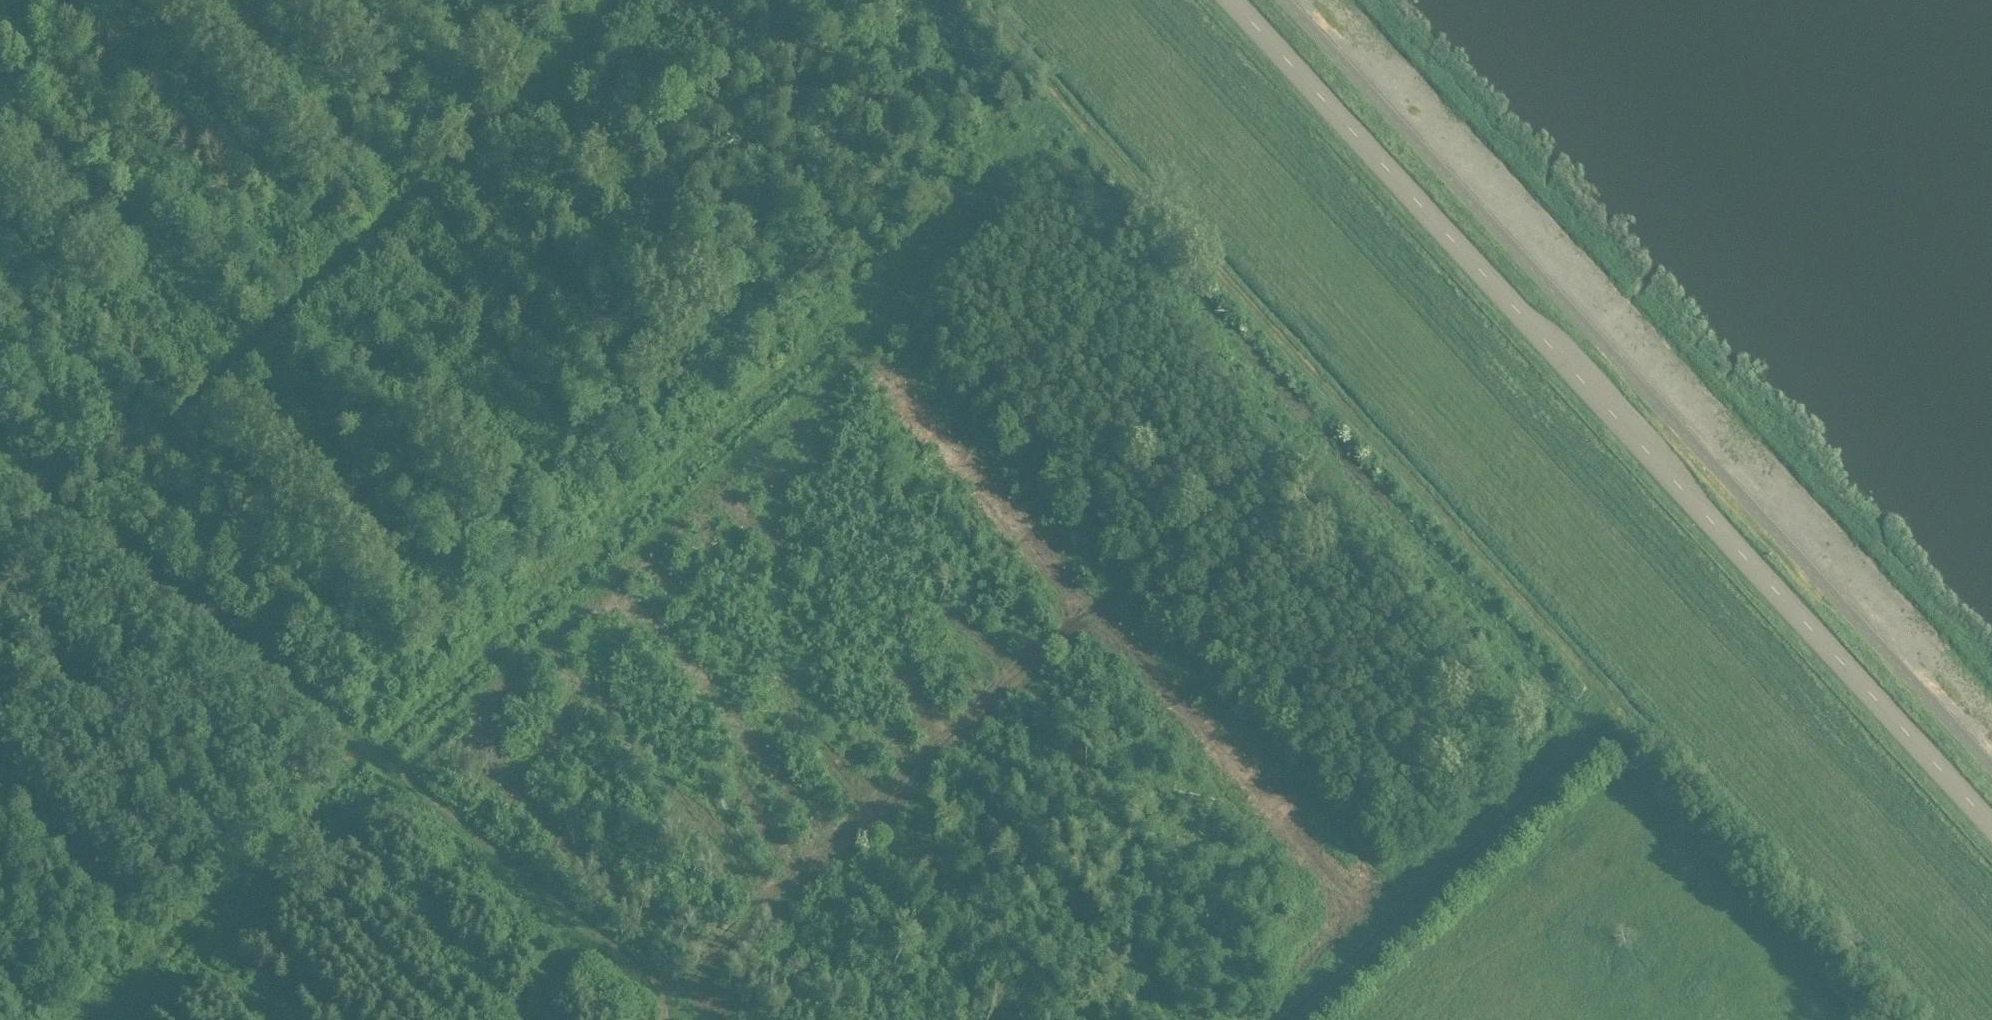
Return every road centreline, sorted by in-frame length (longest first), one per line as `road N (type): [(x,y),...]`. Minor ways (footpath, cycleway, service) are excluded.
road 1 (tertiary): [(1231,0),(1991,826)]
road 2 (track): [(0,470),(370,756)]
road 3 (track): [(370,756),(679,1007)]

